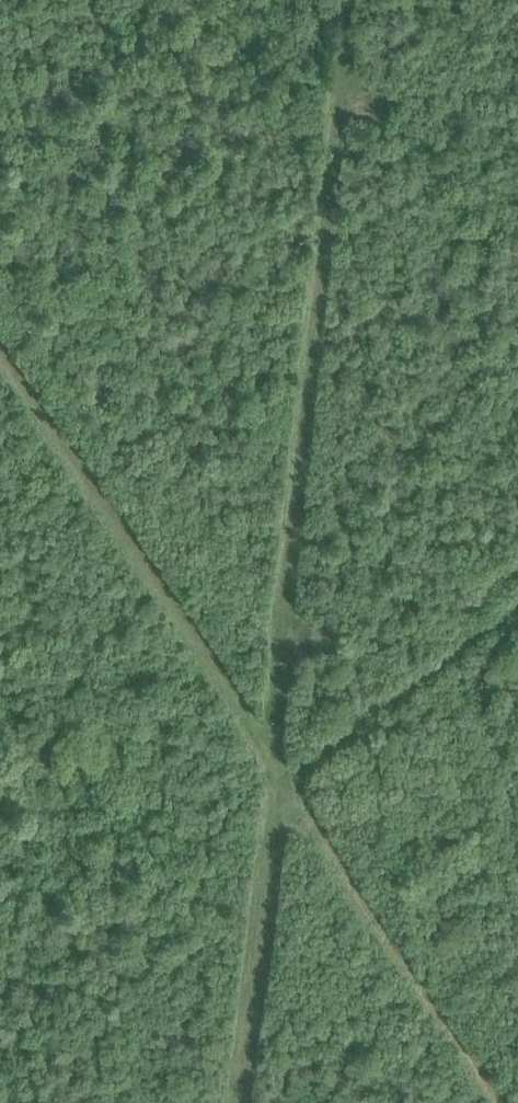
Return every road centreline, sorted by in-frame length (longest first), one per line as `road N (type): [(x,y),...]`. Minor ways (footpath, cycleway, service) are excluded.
road 1 (track): [(275,774),(270,723),(348,0)]
road 2 (track): [(275,774),(0,350)]
road 3 (track): [(490,1102),(275,774)]
road 4 (track): [(238,1102),(275,774)]

